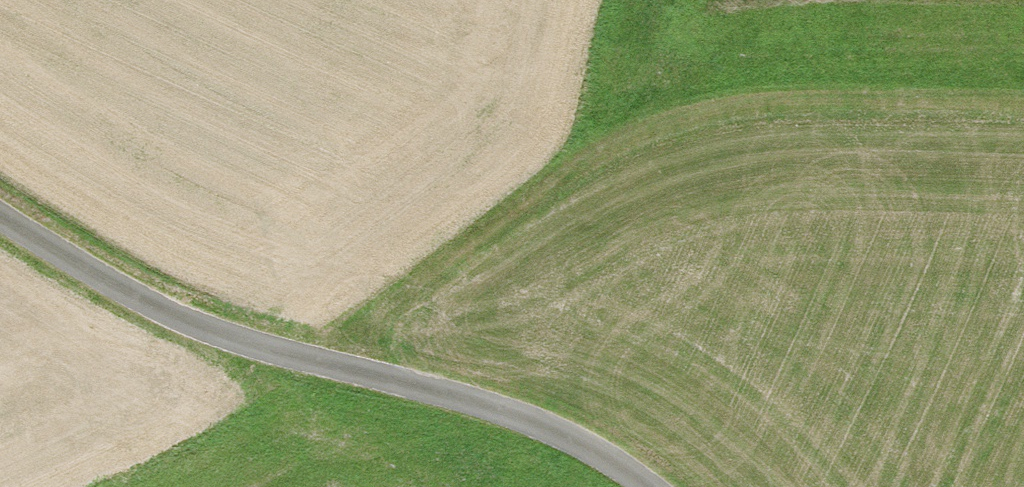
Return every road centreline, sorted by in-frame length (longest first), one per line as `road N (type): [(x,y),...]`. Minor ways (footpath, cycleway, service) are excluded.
road 1 (track): [(1023,119),(683,111),(574,167),(336,364)]
road 2 (unclassified): [(646,486),(621,465),(495,399),(225,335),(0,216)]

